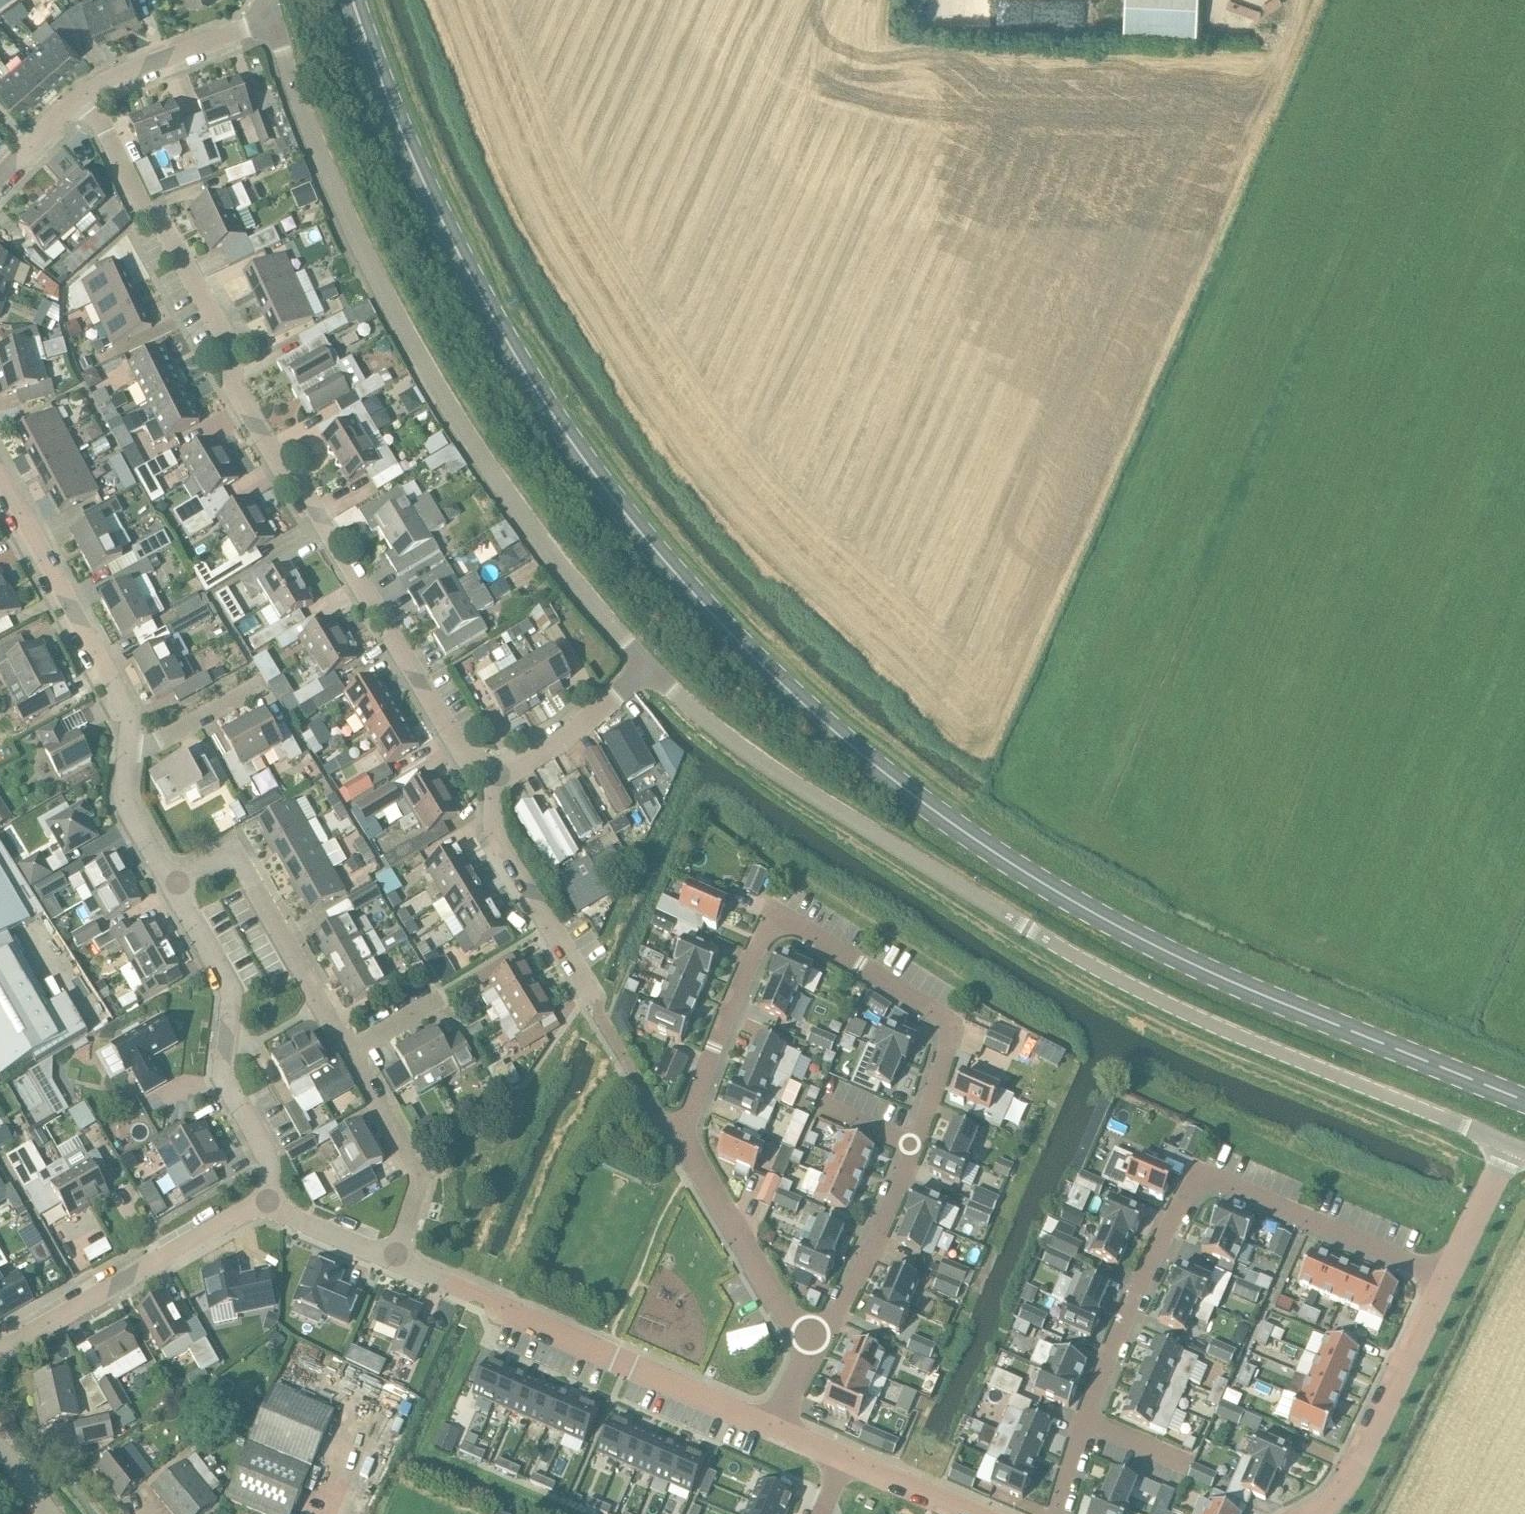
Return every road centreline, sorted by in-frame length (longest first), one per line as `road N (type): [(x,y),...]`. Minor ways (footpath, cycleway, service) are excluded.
road 1 (secondary): [(1524,1103),(1237,991),(1089,911),(912,790),(802,701),(618,500),(511,348),(407,147),(351,0)]
road 2 (unclassified): [(1510,1147),(1192,1014),(1028,927),(820,805),(688,713),(649,663)]
road 3 (residential): [(493,775),(462,752),(234,389),(230,344),(167,227),(143,210),(86,89)]
road 4 (residential): [(816,1357),(911,1157),(955,1027),(788,921),(772,928),(683,1134)]
road 5 (unclassified): [(649,663),(567,577),(491,475),(384,293),(329,183),(272,17)]
road 6 (residential): [(1061,1513),(1162,1253),(1197,1191),(1212,1184),(1449,1277)]
road 7 (residential): [(433,1273),(770,1429)]
road 8 (residential): [(271,1197),(262,1148),(219,1067),(234,994),(170,883)]
road 9 (residential): [(129,754),(131,715),(0,469)]
road 10 (residential): [(0,1351),(271,1197)]
road 11 (residential): [(170,883),(233,849),(351,1050)]
road 12 (residential): [(1318,1513),(1346,1494),(1449,1277)]
road 13 (residential): [(683,1134),(816,1357)]
road 14 (residential): [(351,1050),(424,1179),(397,1256)]
road 15 (residential): [(583,971),(487,831),(493,775)]
road 16 (residential): [(86,89),(272,17)]
road 17 (residential): [(493,775),(564,738),(649,663)]
road 18 (residential): [(129,754),(258,686)]
road 19 (residential): [(1449,1277),(1510,1147)]
road 20 (residential): [(170,883),(124,800),(129,754)]
road 21 (residential): [(599,1021),(683,1134)]
road 22 (residential): [(397,1256),(271,1197)]
road 23 (residential): [(847,1462),(967,1513)]

